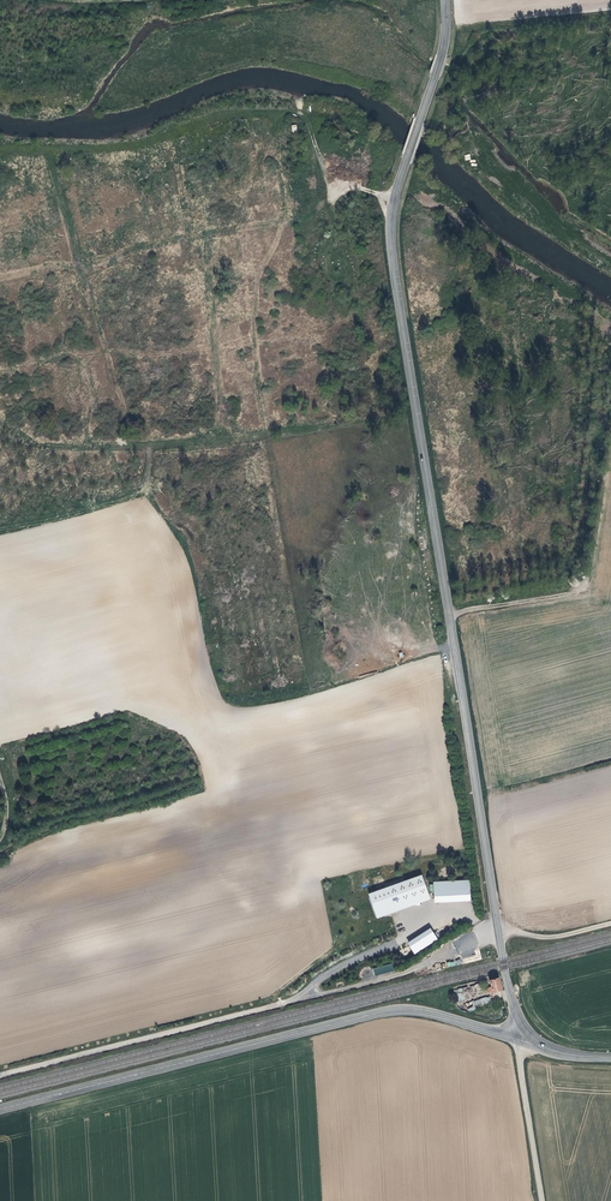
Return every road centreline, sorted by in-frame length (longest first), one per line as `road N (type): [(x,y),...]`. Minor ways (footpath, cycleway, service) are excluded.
road 1 (tertiary): [(498,926),(392,247),(394,201),(443,48),(446,0)]
road 2 (unclassified): [(520,1039),(394,1010),(0,1109)]
road 3 (track): [(311,994),(0,1074)]
road 4 (unclassified): [(520,1039),(543,1200)]
road 5 (track): [(456,0),(482,17),(610,7)]
road 6 (track): [(394,201),(328,180),(300,113)]
road 7 (track): [(571,594),(449,616)]
road 8 (tertiary): [(536,1041),(514,1008),(498,926)]

